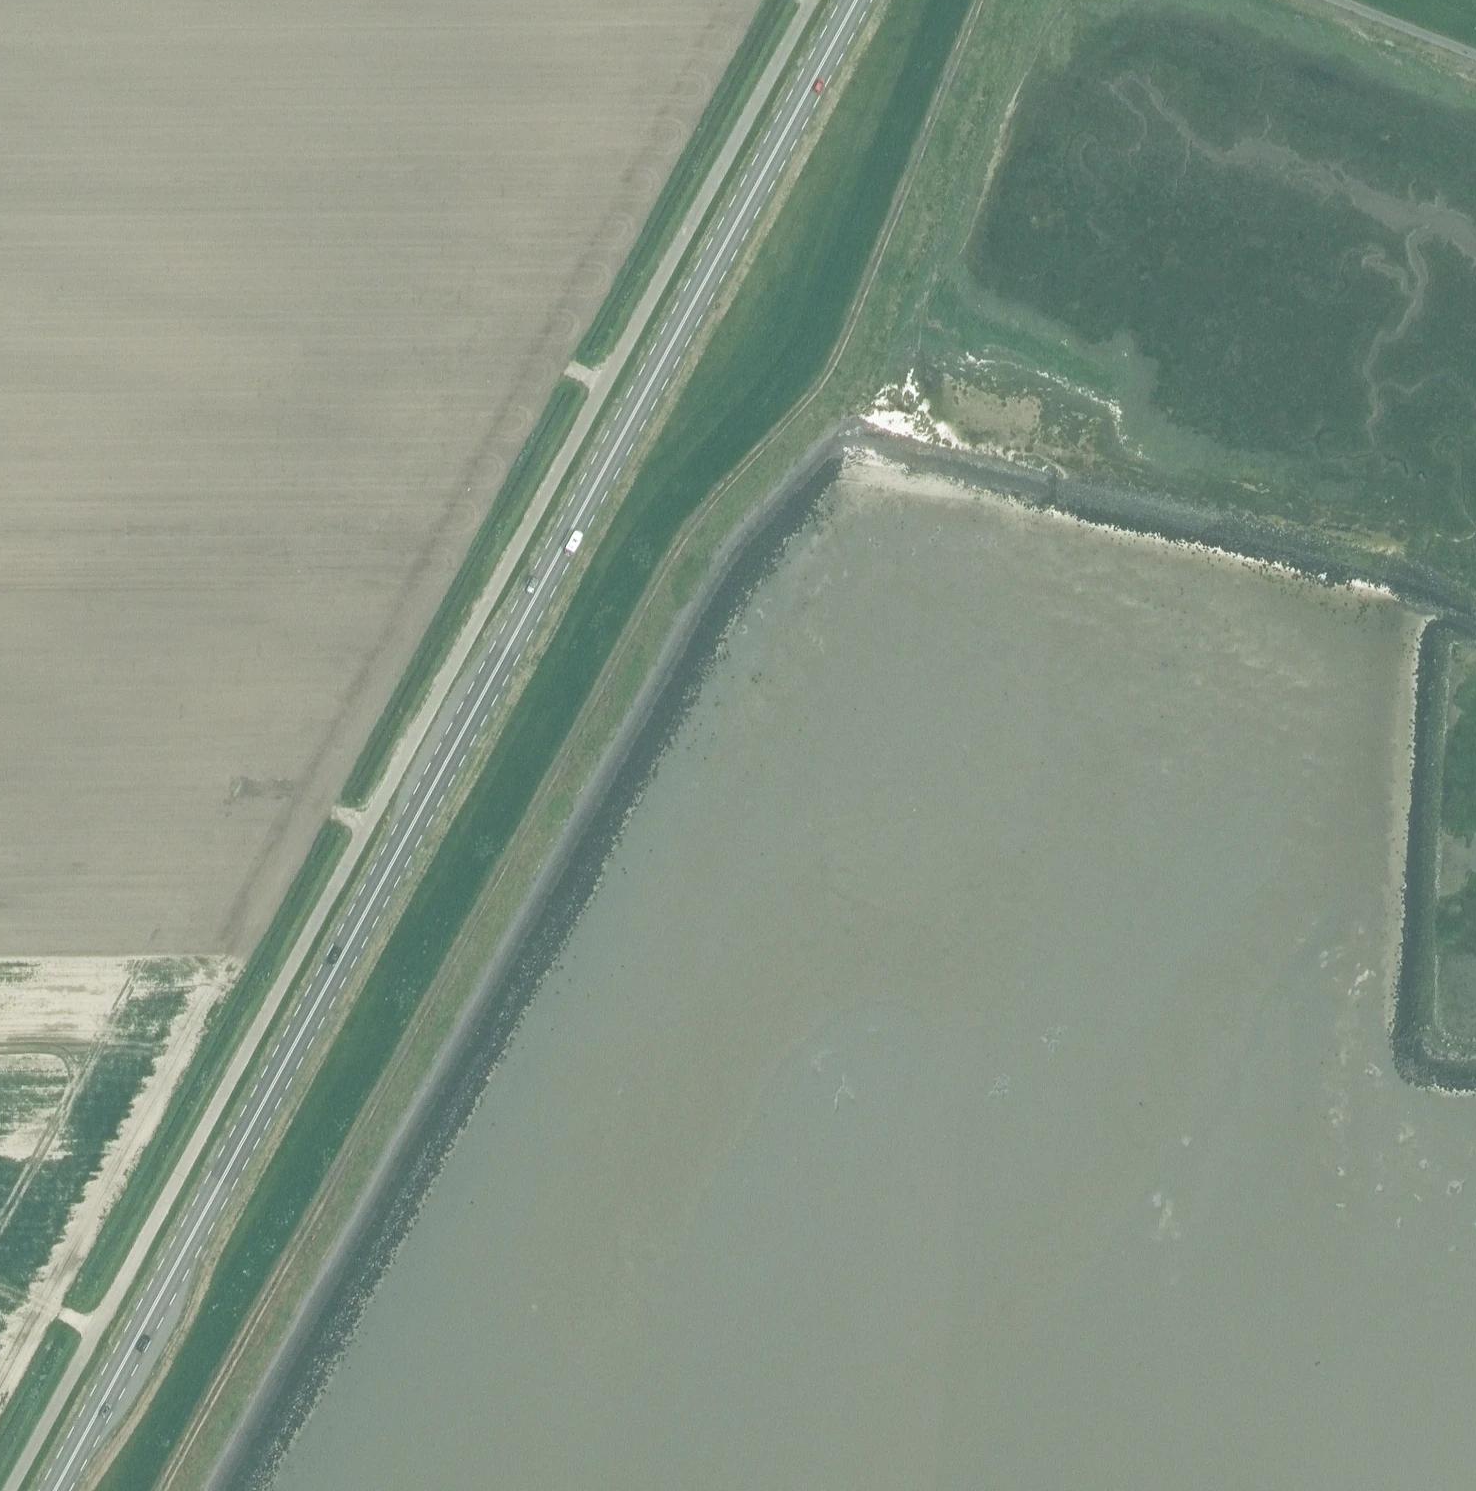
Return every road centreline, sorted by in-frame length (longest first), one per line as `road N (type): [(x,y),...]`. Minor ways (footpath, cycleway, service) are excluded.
road 1 (track): [(981,0),(827,376),(679,546),(165,1490)]
road 2 (primary): [(58,1490),(859,0)]
road 3 (unclassified): [(810,0),(10,1490)]

